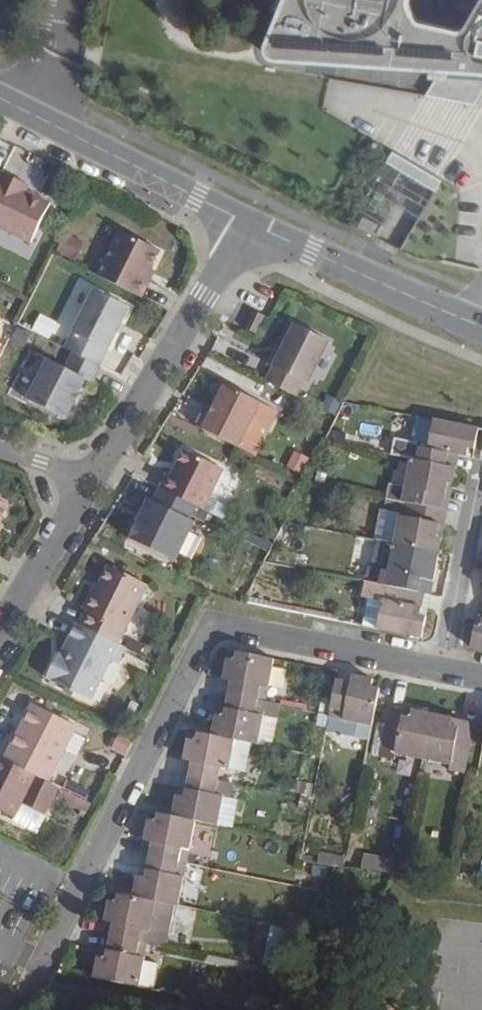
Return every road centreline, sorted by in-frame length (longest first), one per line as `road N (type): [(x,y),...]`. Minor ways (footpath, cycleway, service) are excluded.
road 1 (residential): [(21,1009),(207,635),(237,628),(481,678)]
road 2 (residential): [(90,478),(245,222)]
road 3 (residential): [(245,222),(0,99)]
road 4 (residential): [(481,326),(245,222)]
road 5 (residential): [(0,628),(90,478)]

